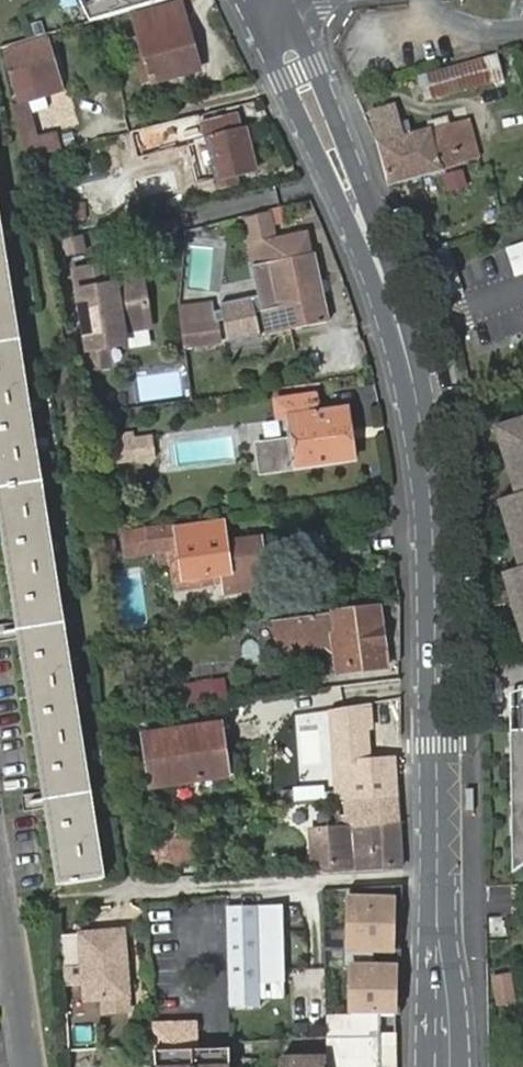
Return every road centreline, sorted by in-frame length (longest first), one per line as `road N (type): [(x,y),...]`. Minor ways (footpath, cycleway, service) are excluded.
road 1 (secondary): [(265,2),(353,198),(400,330),(429,451),(442,1066)]

